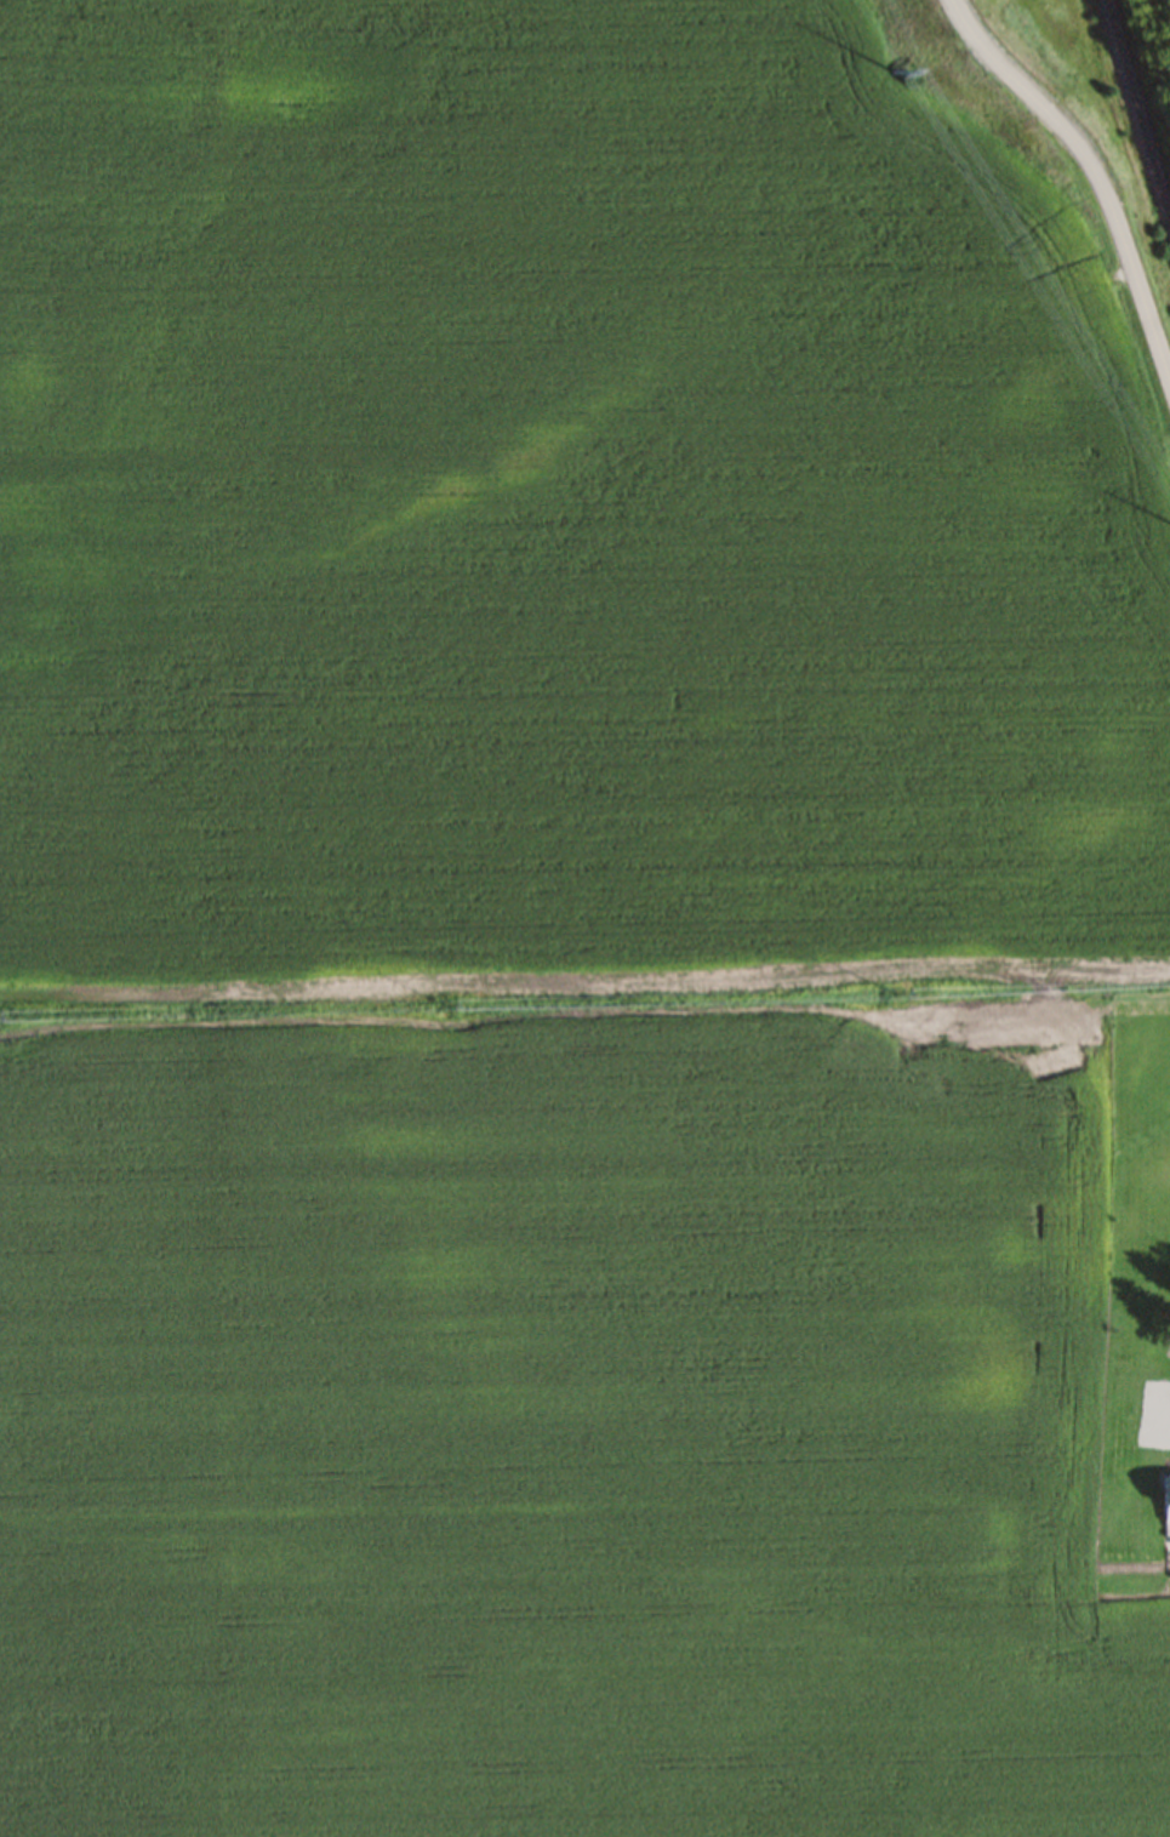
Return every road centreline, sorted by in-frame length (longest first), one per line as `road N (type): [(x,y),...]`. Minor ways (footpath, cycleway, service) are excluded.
road 1 (tertiary): [(1169,410),(1092,182),(975,45),(948,0)]

